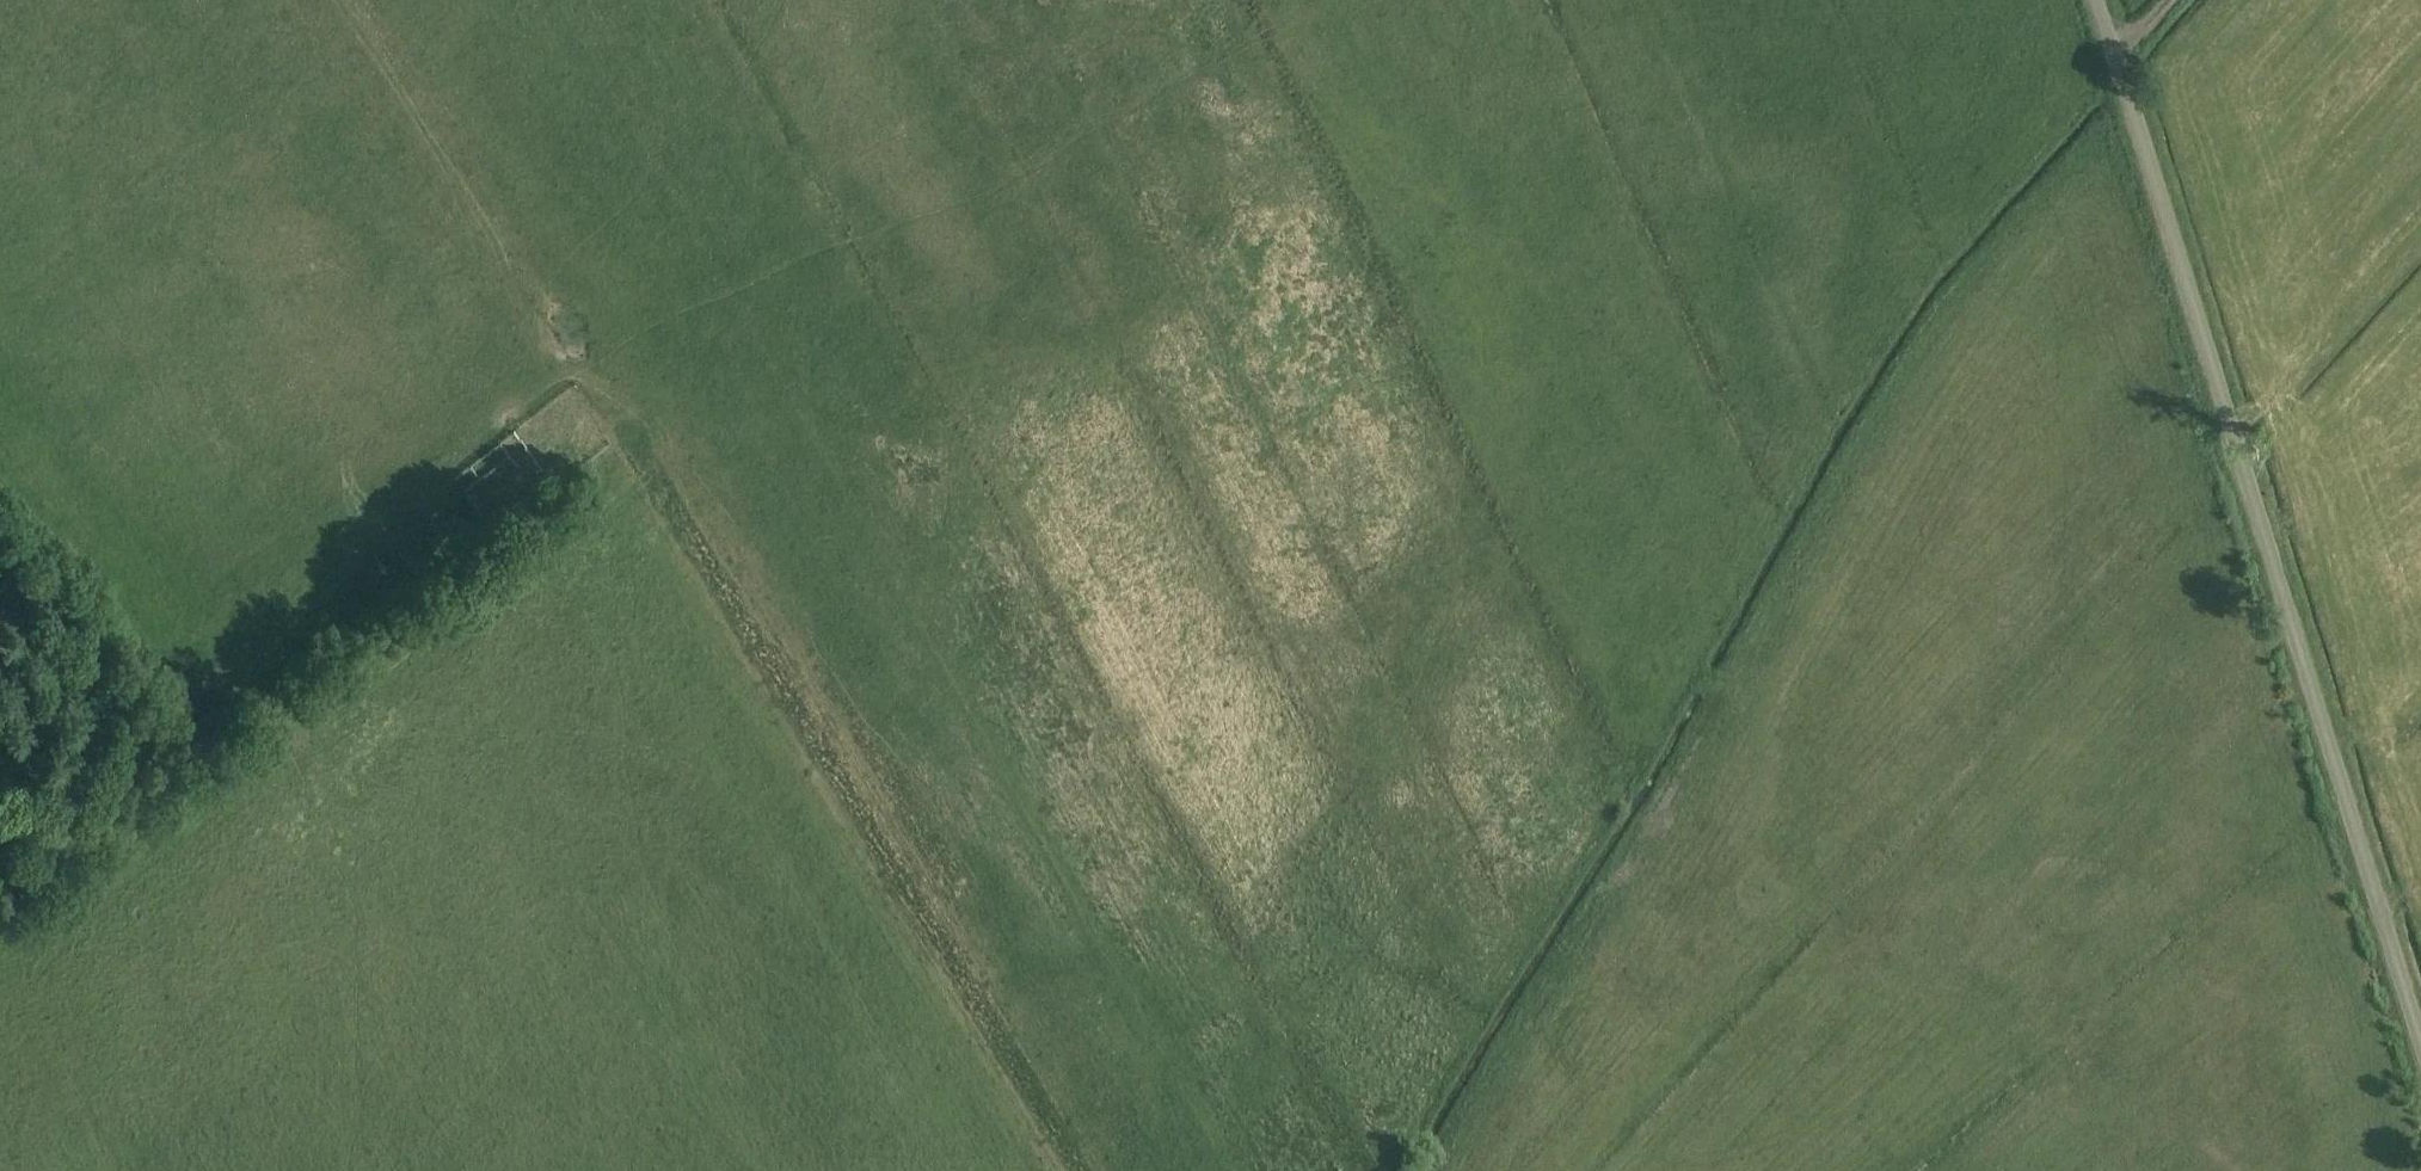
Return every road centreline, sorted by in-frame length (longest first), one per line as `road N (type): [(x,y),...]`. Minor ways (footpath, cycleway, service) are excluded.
road 1 (unclassified): [(2420,1040),(2098,0)]
road 2 (track): [(224,724),(0,887)]

